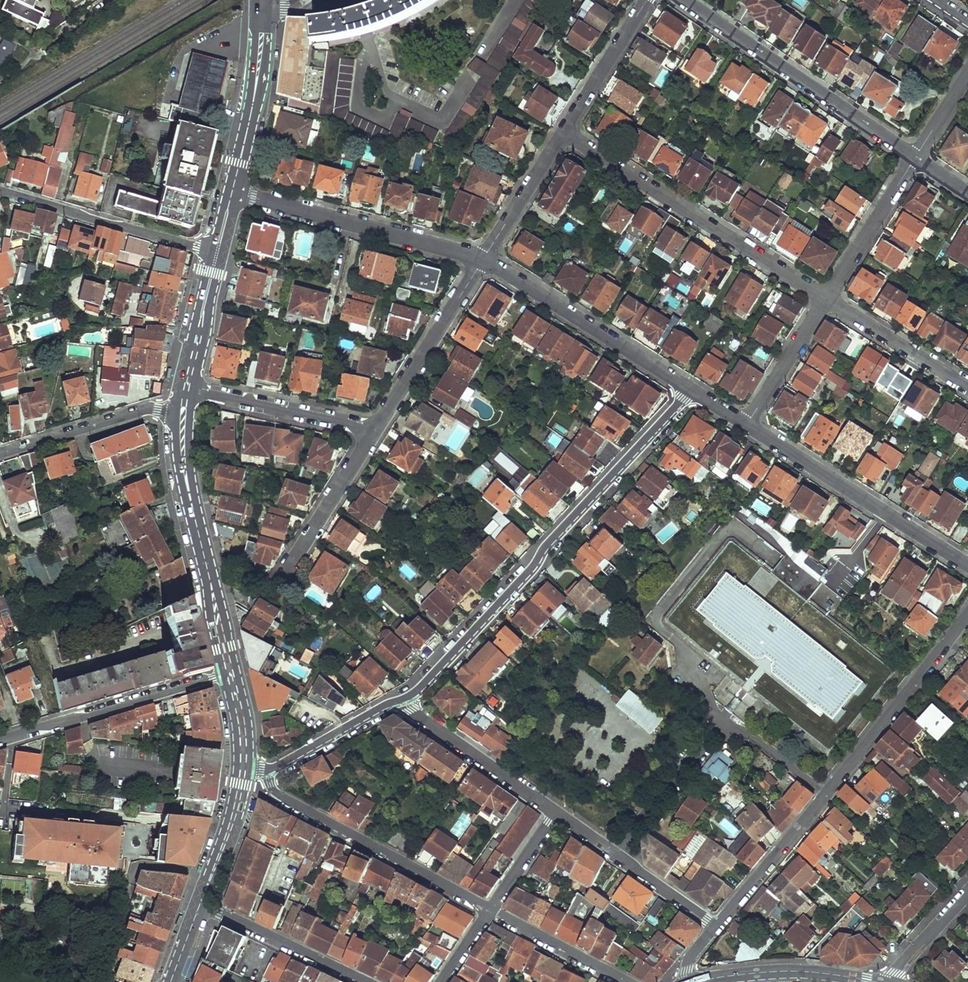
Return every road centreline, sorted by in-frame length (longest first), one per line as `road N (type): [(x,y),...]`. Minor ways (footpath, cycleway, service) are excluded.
road 1 (residential): [(691,388),(533,568),(403,699)]
road 2 (residential): [(566,133),(826,300)]
road 3 (residential): [(616,853),(721,731),(762,742),(825,795)]
road 4 (residential): [(682,0),(914,158)]
road 5 (residential): [(489,909),(283,798),(267,771)]
road 6 (residential): [(747,424),(967,564)]
road 7 (residential): [(232,192),(484,259)]
road 8 (residential): [(484,259),(691,388)]
road 9 (residential): [(223,676),(0,741)]
road 10 (residential): [(825,795),(967,613)]
road 11 (residential): [(0,192),(217,253)]
road 12 (residential): [(372,434),(484,259)]
road 13 (residential): [(186,390),(372,434)]
road 14 (residential): [(403,699),(557,811)]
road 15 (residential): [(0,455),(143,410),(183,413)]
road 16 (primary): [(232,192),(263,12)]
road 17 (residential): [(278,590),(372,434)]
road 18 (residential): [(201,902),(365,981)]
road 19 (tertiary): [(873,981),(805,972),(699,981)]
road 20 (residential): [(717,927),(825,795)]
road 21 (residential): [(826,300),(914,158)]
road 22 (residential): [(826,300),(967,387)]
road 23 (primary): [(208,575),(184,469),(183,413)]
road 24 (residential): [(566,133),(647,0)]
road 25 (residential): [(625,981),(489,909)]
road 26 (residential): [(403,699),(267,771)]
road 27 (residential): [(484,259),(566,133)]
road 28 (residential): [(747,424),(826,300)]
road 29 (primary): [(201,902),(235,832),(249,769)]
road 30 (primary): [(186,390),(217,253)]
road 31 (primary): [(237,767),(201,902)]
road 32 (residential): [(616,853),(717,927)]

